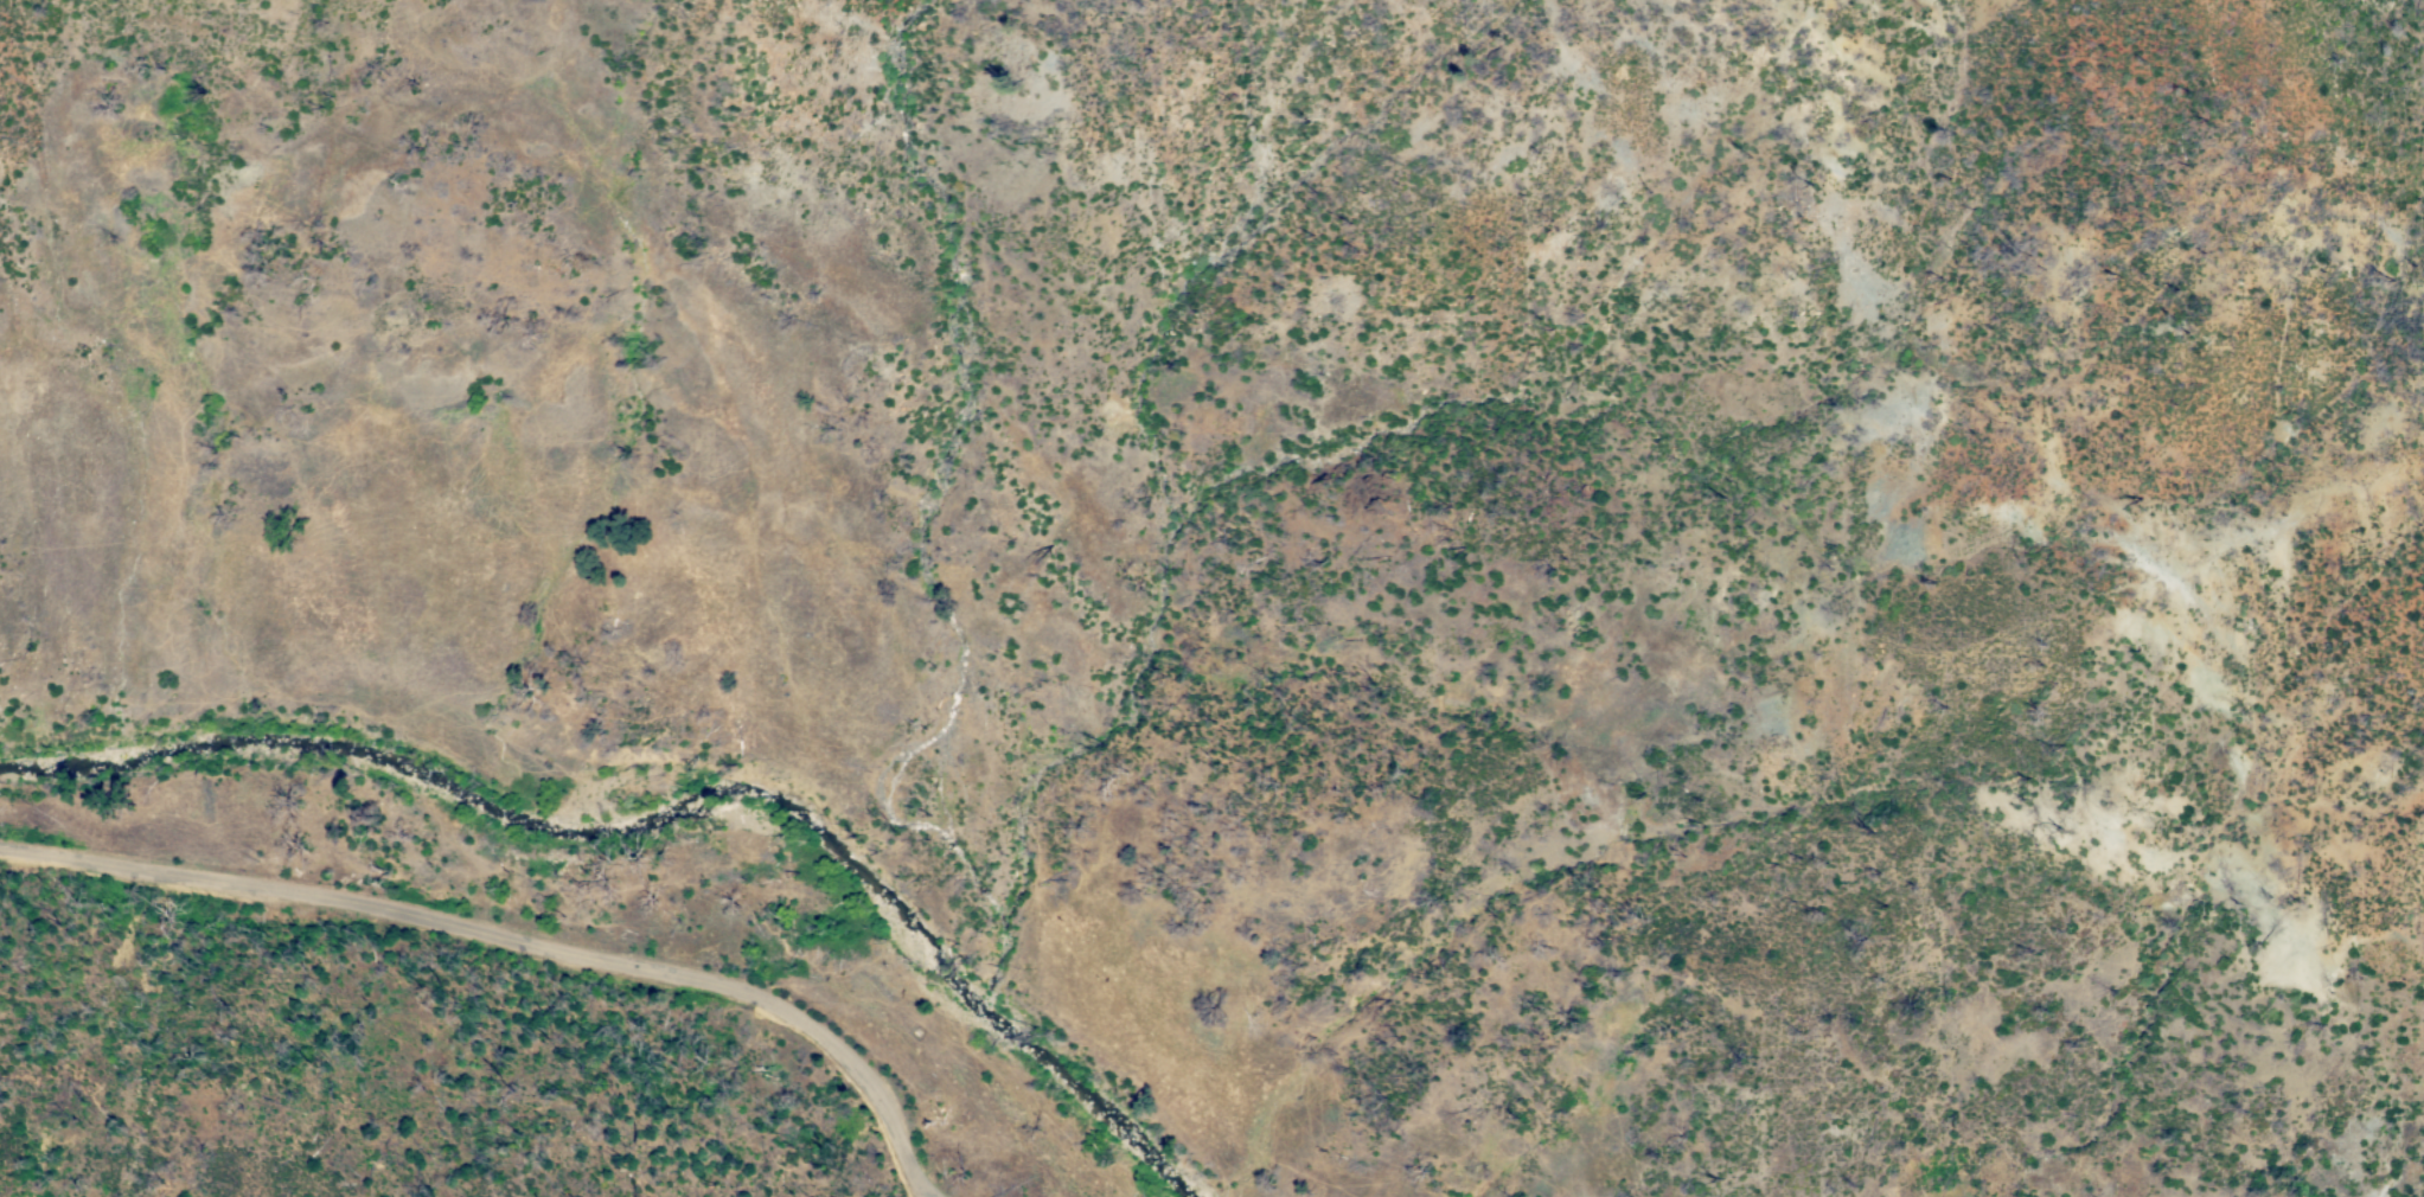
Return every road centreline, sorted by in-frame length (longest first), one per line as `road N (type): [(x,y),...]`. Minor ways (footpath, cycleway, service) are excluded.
road 1 (tertiary): [(937,1196),(853,1068),(804,1024),(740,993),(415,916),(0,852)]

